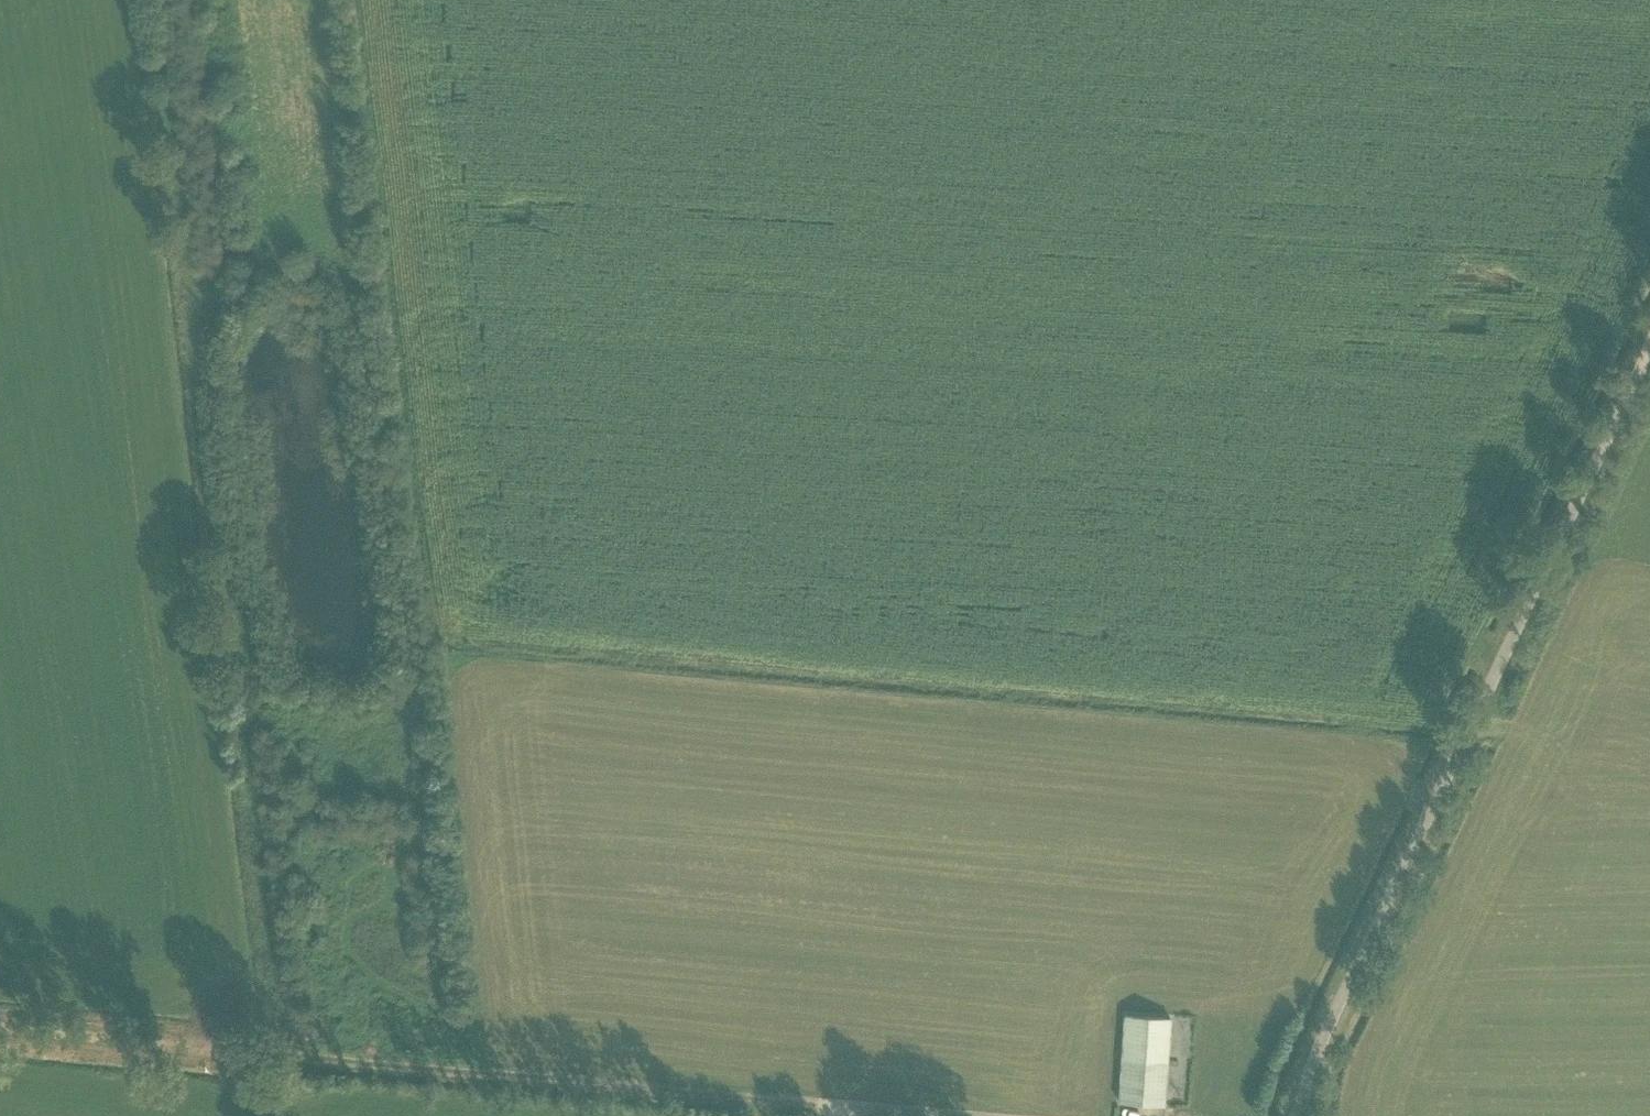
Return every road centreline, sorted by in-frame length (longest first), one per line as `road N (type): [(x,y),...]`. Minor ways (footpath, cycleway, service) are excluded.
road 1 (unclassified): [(1302,1115),(1316,1057),(1649,351)]
road 2 (track): [(0,1031),(818,1105)]
road 3 (unclassified): [(818,1105),(947,1115)]

